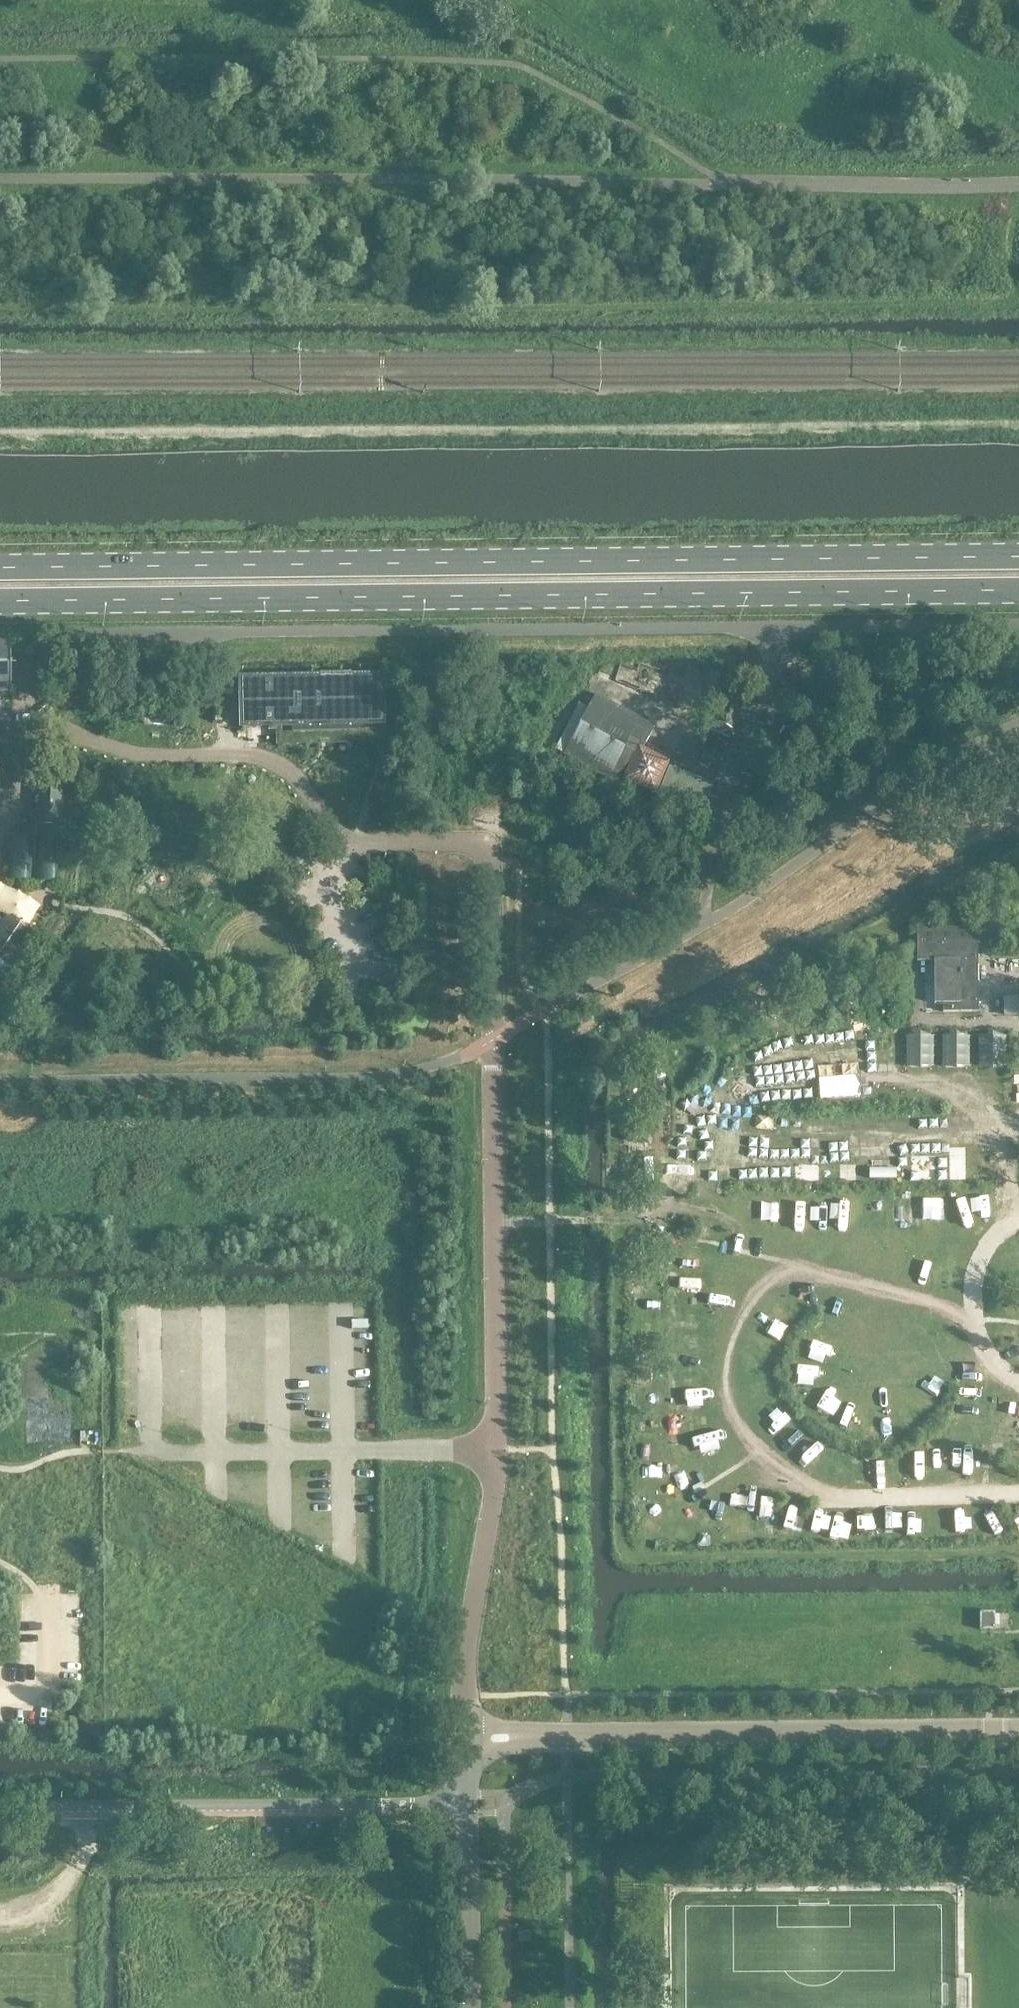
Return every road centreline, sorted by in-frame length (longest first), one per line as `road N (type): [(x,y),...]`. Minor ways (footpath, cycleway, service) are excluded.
road 1 (primary): [(0,600),(1018,589)]
road 2 (primary): [(1018,556),(0,567)]
road 3 (unclassified): [(465,1736),(467,1633),(500,1475),(494,1039)]
road 4 (unclassified): [(465,1736),(1018,1735)]
road 5 (unclassified): [(465,1808),(0,1812)]
road 6 (unclassified): [(467,2007),(465,1808)]
road 7 (track): [(0,1916),(32,1909),(74,1866),(93,1811)]

